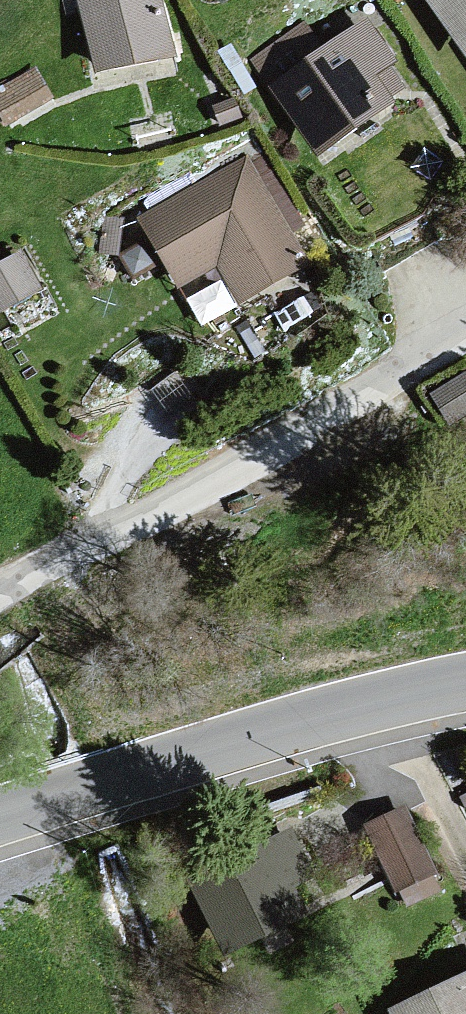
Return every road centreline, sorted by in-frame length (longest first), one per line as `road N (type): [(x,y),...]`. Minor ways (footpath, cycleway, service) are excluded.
road 1 (residential): [(465,335),(0,601)]
road 2 (tertiary): [(0,821),(344,714),(465,687)]

